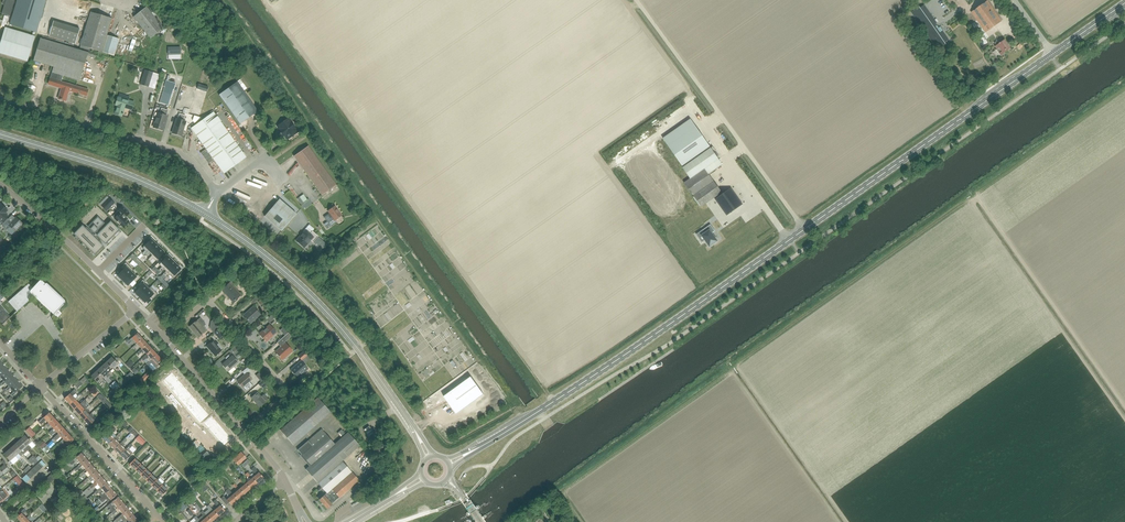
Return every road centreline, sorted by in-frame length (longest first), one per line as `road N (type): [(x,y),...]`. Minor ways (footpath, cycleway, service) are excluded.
road 1 (primary): [(482,446),(1053,54)]
road 2 (secondary): [(414,429),(313,298),(208,216)]
road 3 (unclassified): [(217,193),(180,154),(0,99)]
road 4 (residential): [(245,432),(289,394),(207,300),(164,338)]
road 5 (secondary): [(202,212),(108,168),(0,134)]
road 6 (residential): [(164,521),(40,386)]
road 7 (track): [(636,0),(716,109)]
road 8 (residential): [(98,272),(0,185)]
road 9 (residential): [(245,432),(164,338)]
road 10 (residential): [(40,386),(136,308)]

